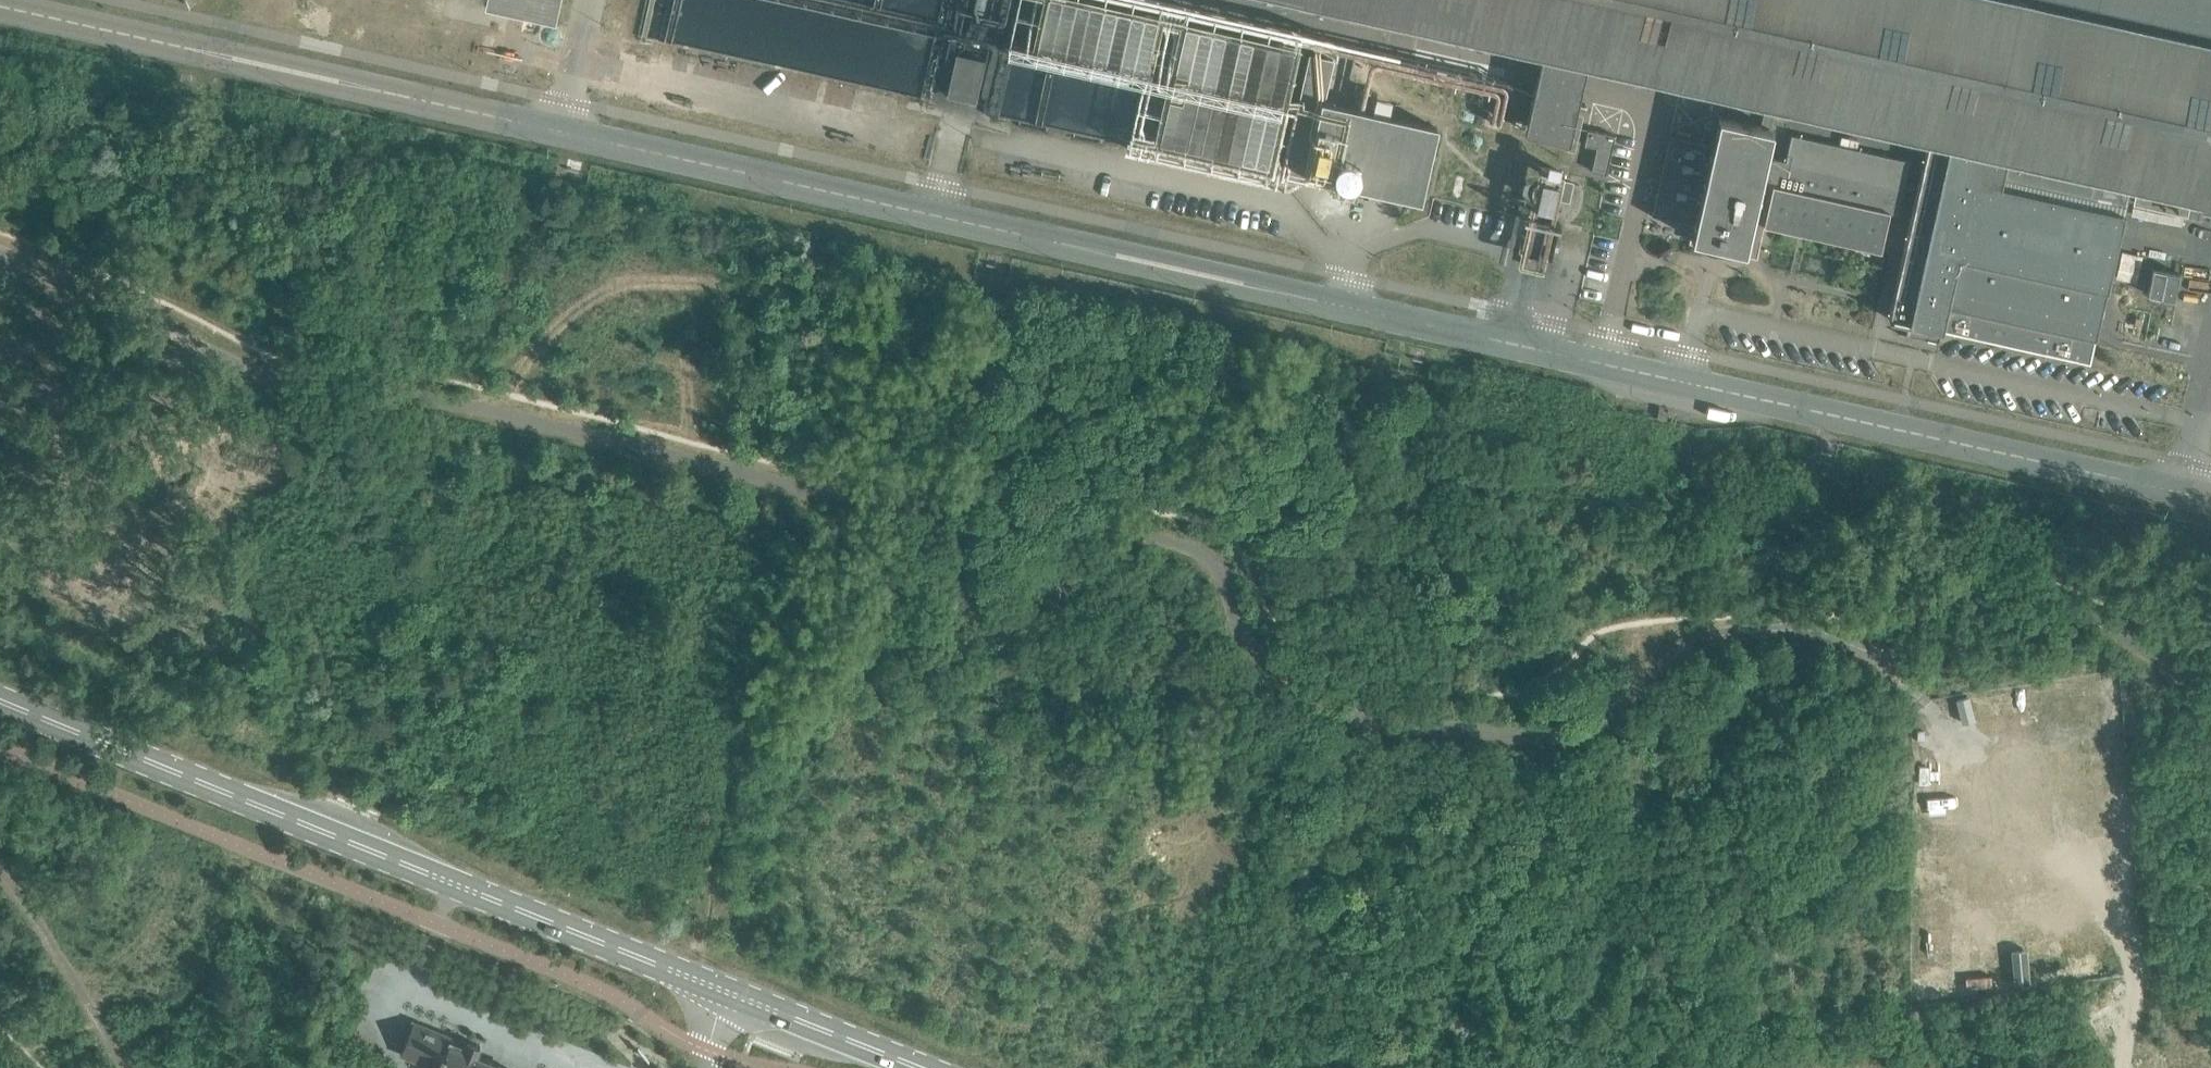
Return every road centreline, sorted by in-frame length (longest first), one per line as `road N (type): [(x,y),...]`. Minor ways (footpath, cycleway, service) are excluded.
road 1 (secondary): [(724,990),(0,701)]
road 2 (secondary): [(924,1067),(724,990)]

